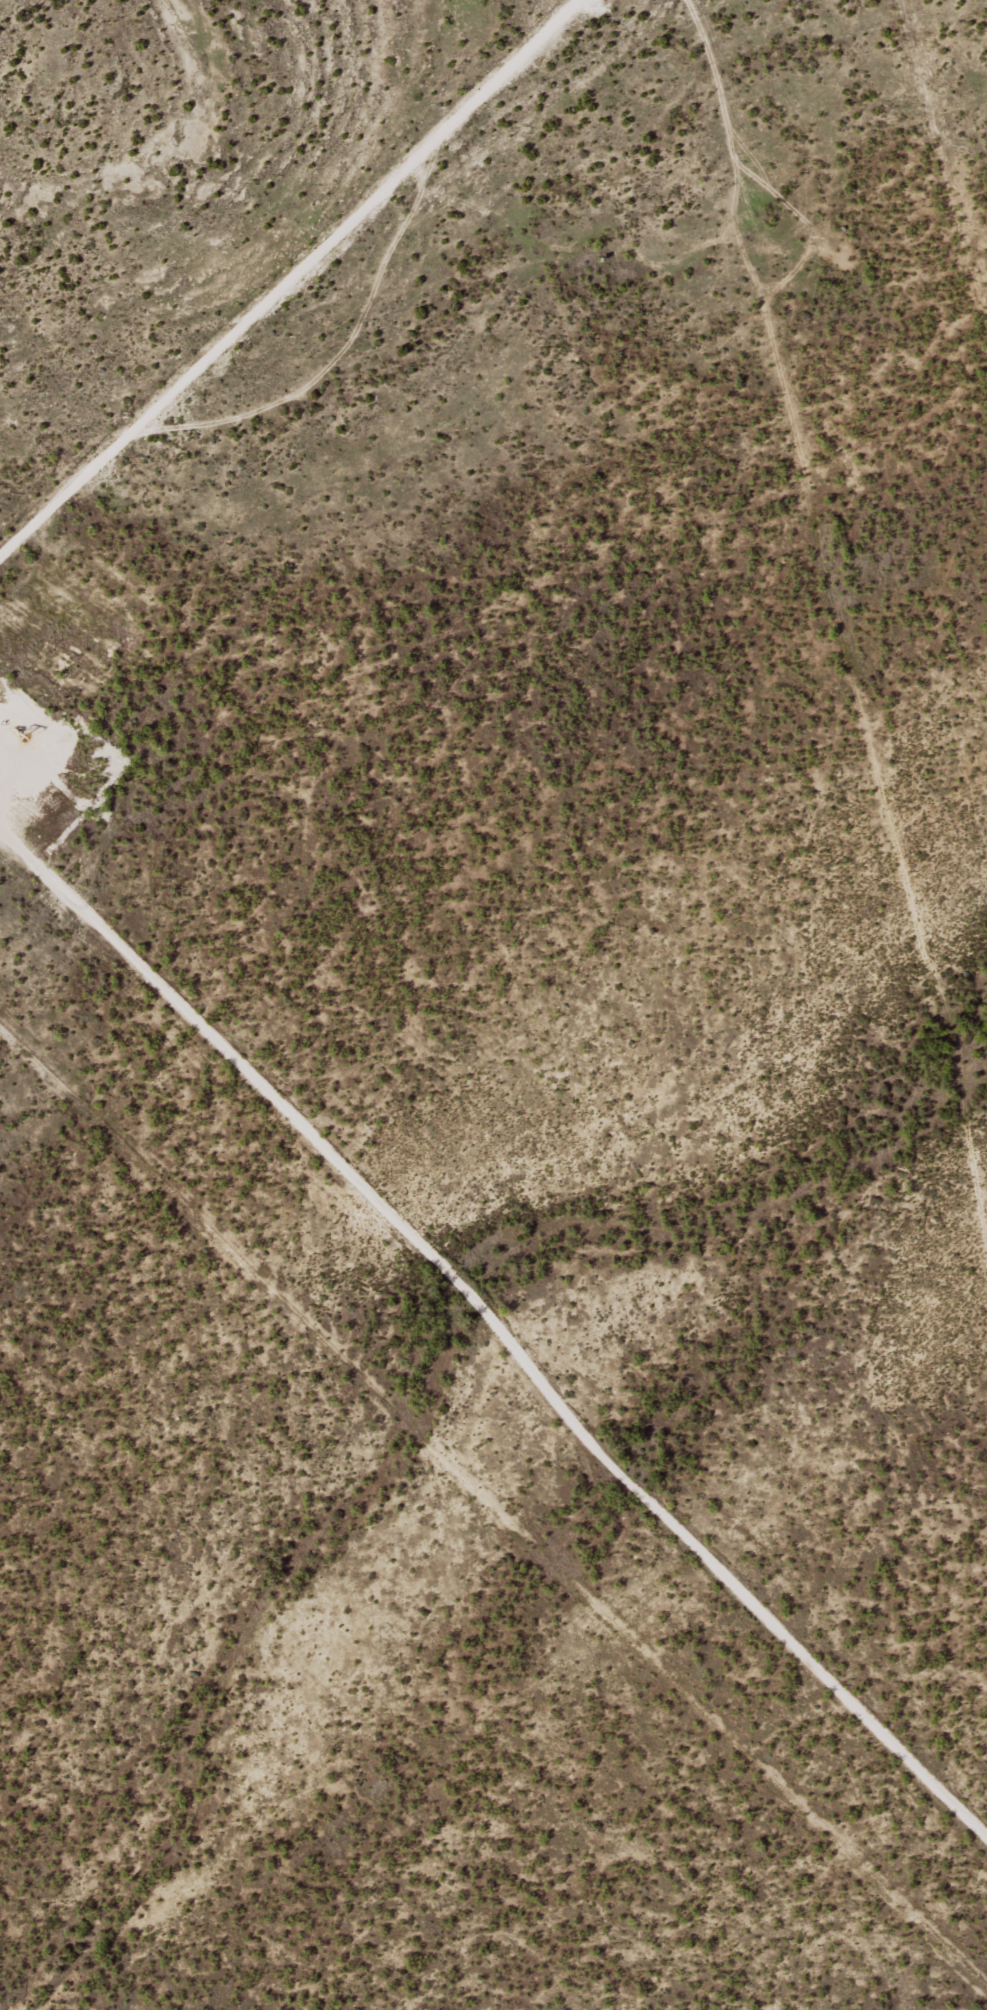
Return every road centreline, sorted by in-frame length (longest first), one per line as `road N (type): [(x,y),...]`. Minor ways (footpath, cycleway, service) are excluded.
road 1 (track): [(986,1735),(864,1646),(654,1405),(454,1300),(229,1109),(84,918),(0,844)]

